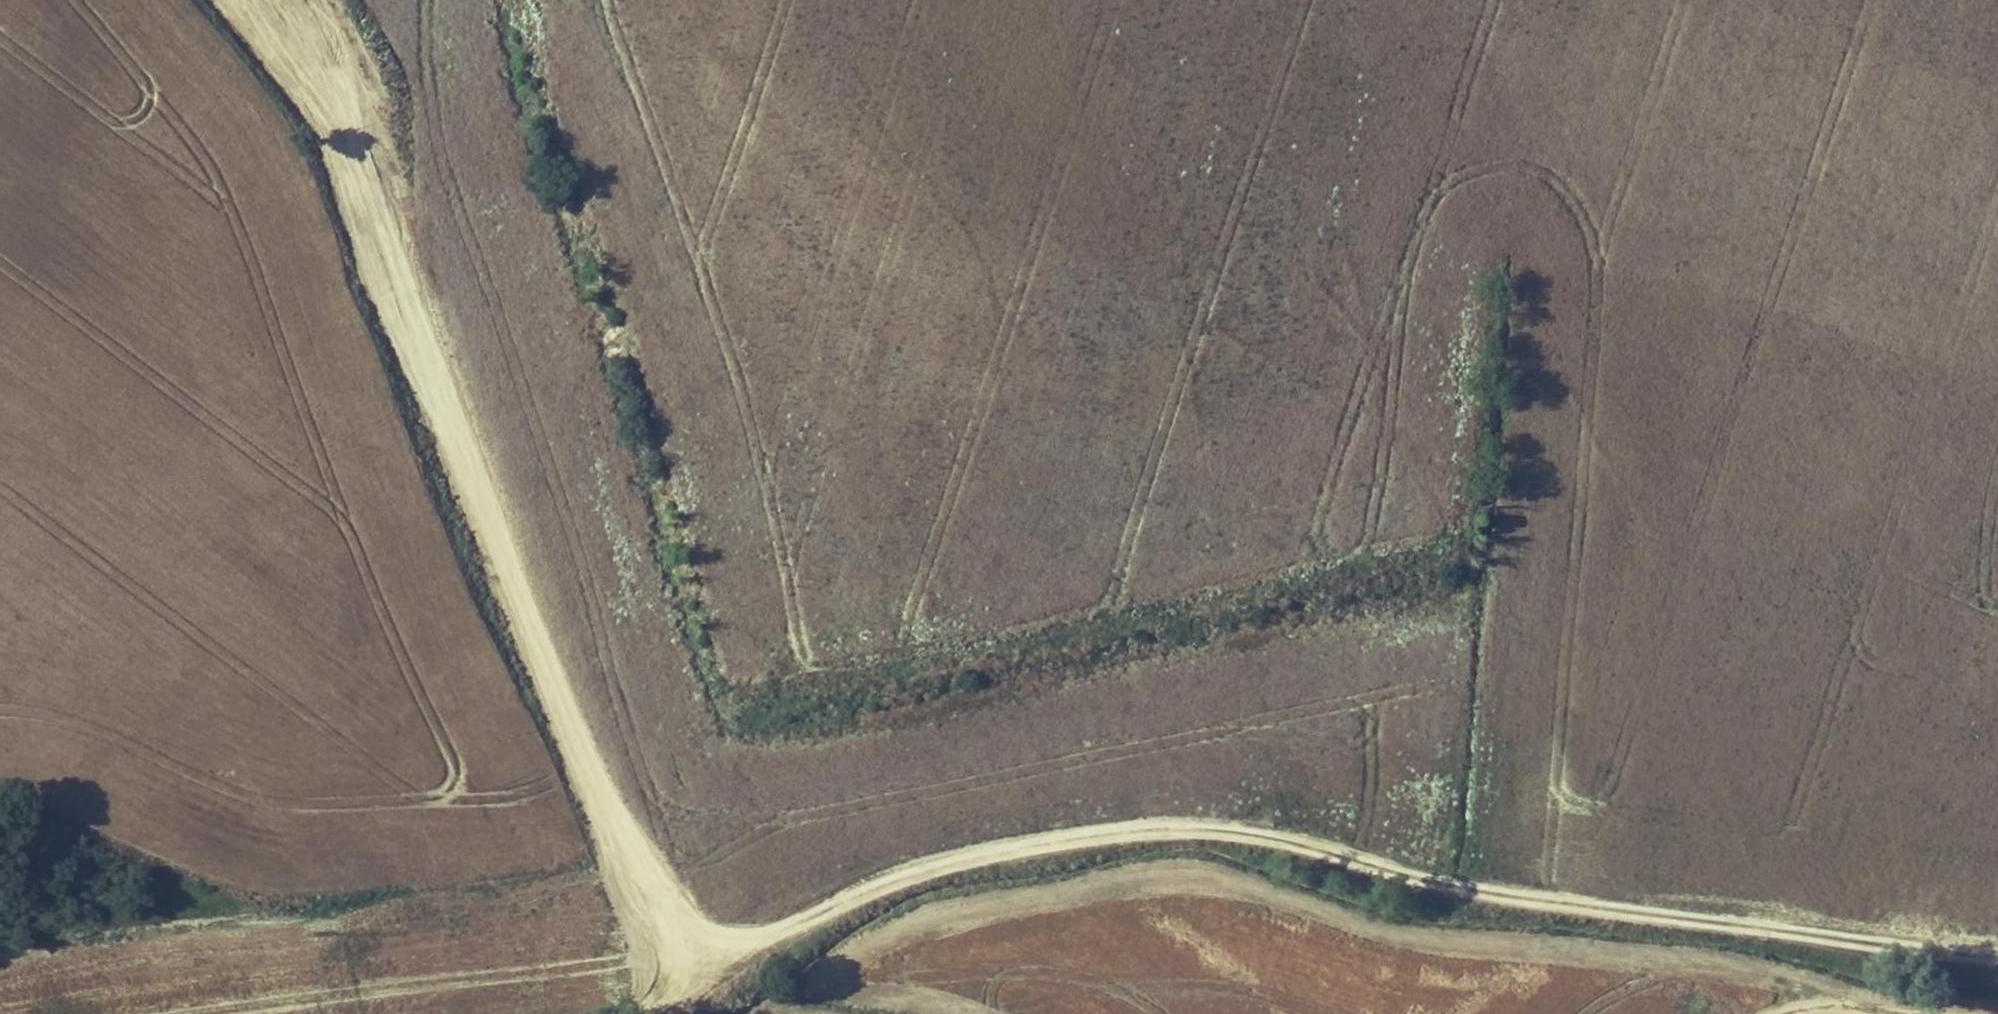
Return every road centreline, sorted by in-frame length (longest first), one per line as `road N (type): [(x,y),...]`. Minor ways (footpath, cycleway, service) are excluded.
road 1 (track): [(654,1013),(701,999),(853,893),(909,870),(1145,826),(1204,824),(1464,889),(1997,962)]
road 2 (track): [(1966,1013),(1853,1003),(1785,1013)]

